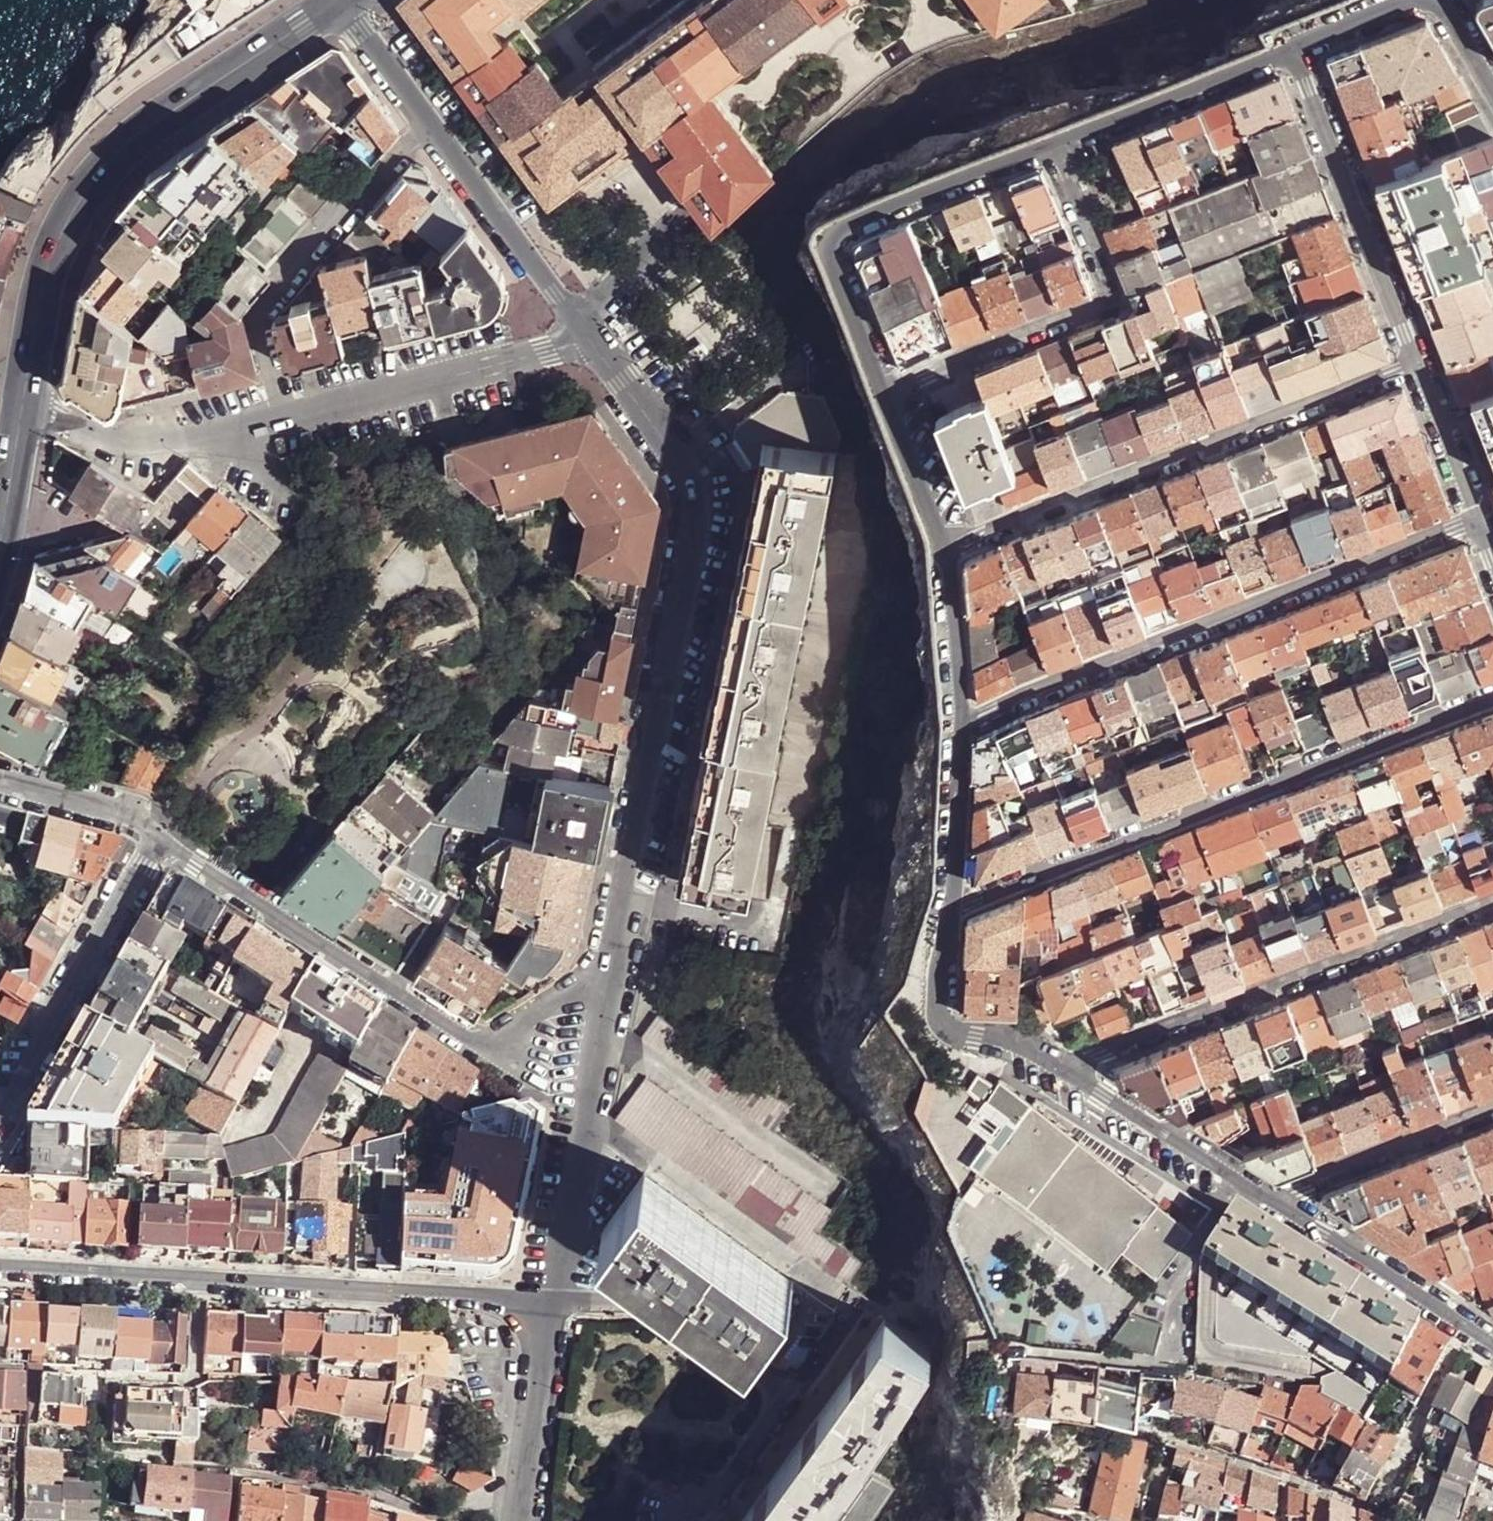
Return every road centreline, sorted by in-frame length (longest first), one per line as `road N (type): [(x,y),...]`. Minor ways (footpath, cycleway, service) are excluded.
road 1 (residential): [(612,960),(698,504),(692,483),(576,325)]
road 2 (residential): [(1492,696),(949,909)]
road 3 (residential): [(576,325),(874,56),(939,24),(1021,0)]
road 4 (residential): [(0,1266),(557,1302)]
road 5 (residential): [(961,718),(1476,521)]
road 6 (residential): [(612,960),(517,1039),(477,1043),(158,836)]
road 7 (secondary): [(25,399),(49,260),(99,173),(126,145),(337,0)]
road 8 (residential): [(1417,364),(951,542)]
road 9 (residential): [(1066,1072),(1492,901)]
road 10 (residential): [(892,389),(1118,303),(1052,145)]
road 11 (residential): [(892,389),(832,254),(831,232),(1052,145)]
road 12 (residential): [(281,417),(257,319),(428,124)]
road 13 (residential): [(557,1302),(615,1011),(612,960)]
road 14 (residential): [(1294,52),(1417,364)]
road 15 (residential): [(281,417),(544,352),(576,325)]
road 16 (residential): [(158,836),(0,1101)]
road 17 (residential): [(1492,1346),(1265,1197)]
road 18 (residential): [(25,399),(110,442),(214,434),(281,417)]
road 19 (residential): [(1052,145),(1294,52)]
road 20 (residential): [(1066,1072),(1020,1047),(943,1027),(949,909)]
road 21 (residential): [(576,325),(428,124)]
road 22 (residential): [(1492,1109),(1265,1197)]
road 23 (residential): [(1265,1197),(1066,1072)]
road 24 (residential): [(521,1520),(557,1302)]
road 25 (residential): [(949,909),(961,718)]
road 26 (residential): [(961,718),(951,542)]
road 27 (residential): [(158,836),(118,813),(0,782)]
road 28 (residential): [(1417,364),(1476,521)]
road 29 (residential): [(951,542),(892,389)]
road 30 (residential): [(428,124),(339,0)]
road 31 (secondary): [(0,547),(25,399)]
road 32 (residential): [(1294,52),(1425,0)]

